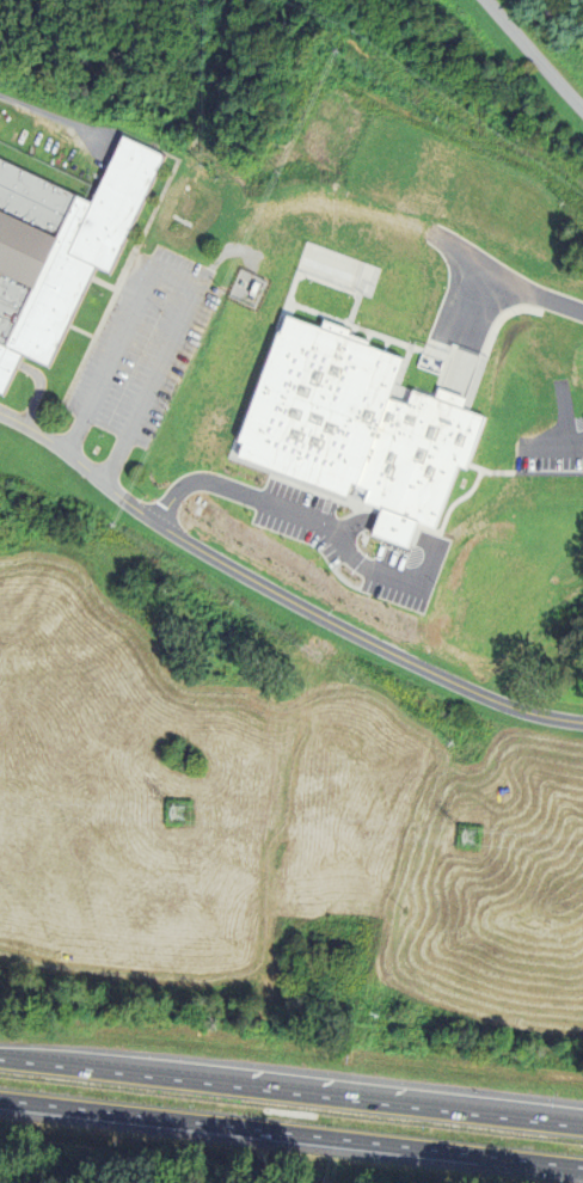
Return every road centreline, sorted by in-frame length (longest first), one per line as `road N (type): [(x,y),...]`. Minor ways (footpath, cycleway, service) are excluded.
road 1 (motorway): [(0,1100),(582,1168)]
road 2 (motorway): [(582,1126),(0,1058)]
road 3 (residential): [(582,723),(479,694),(324,620),(155,522),(68,453)]
road 4 (residential): [(487,0),(582,108)]

